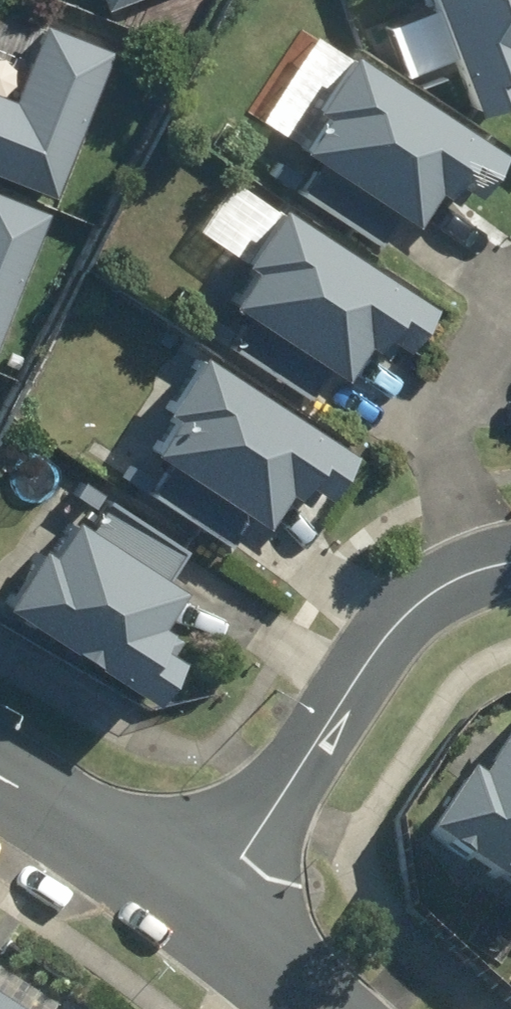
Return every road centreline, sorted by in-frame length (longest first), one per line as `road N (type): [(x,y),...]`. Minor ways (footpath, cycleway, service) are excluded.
road 1 (residential): [(476,577),(435,590),(381,641),(208,898)]
road 2 (residential): [(510,294),(439,419),(476,577)]
road 3 (residential): [(0,783),(208,898)]
road 4 (residential): [(208,898),(334,1008)]

